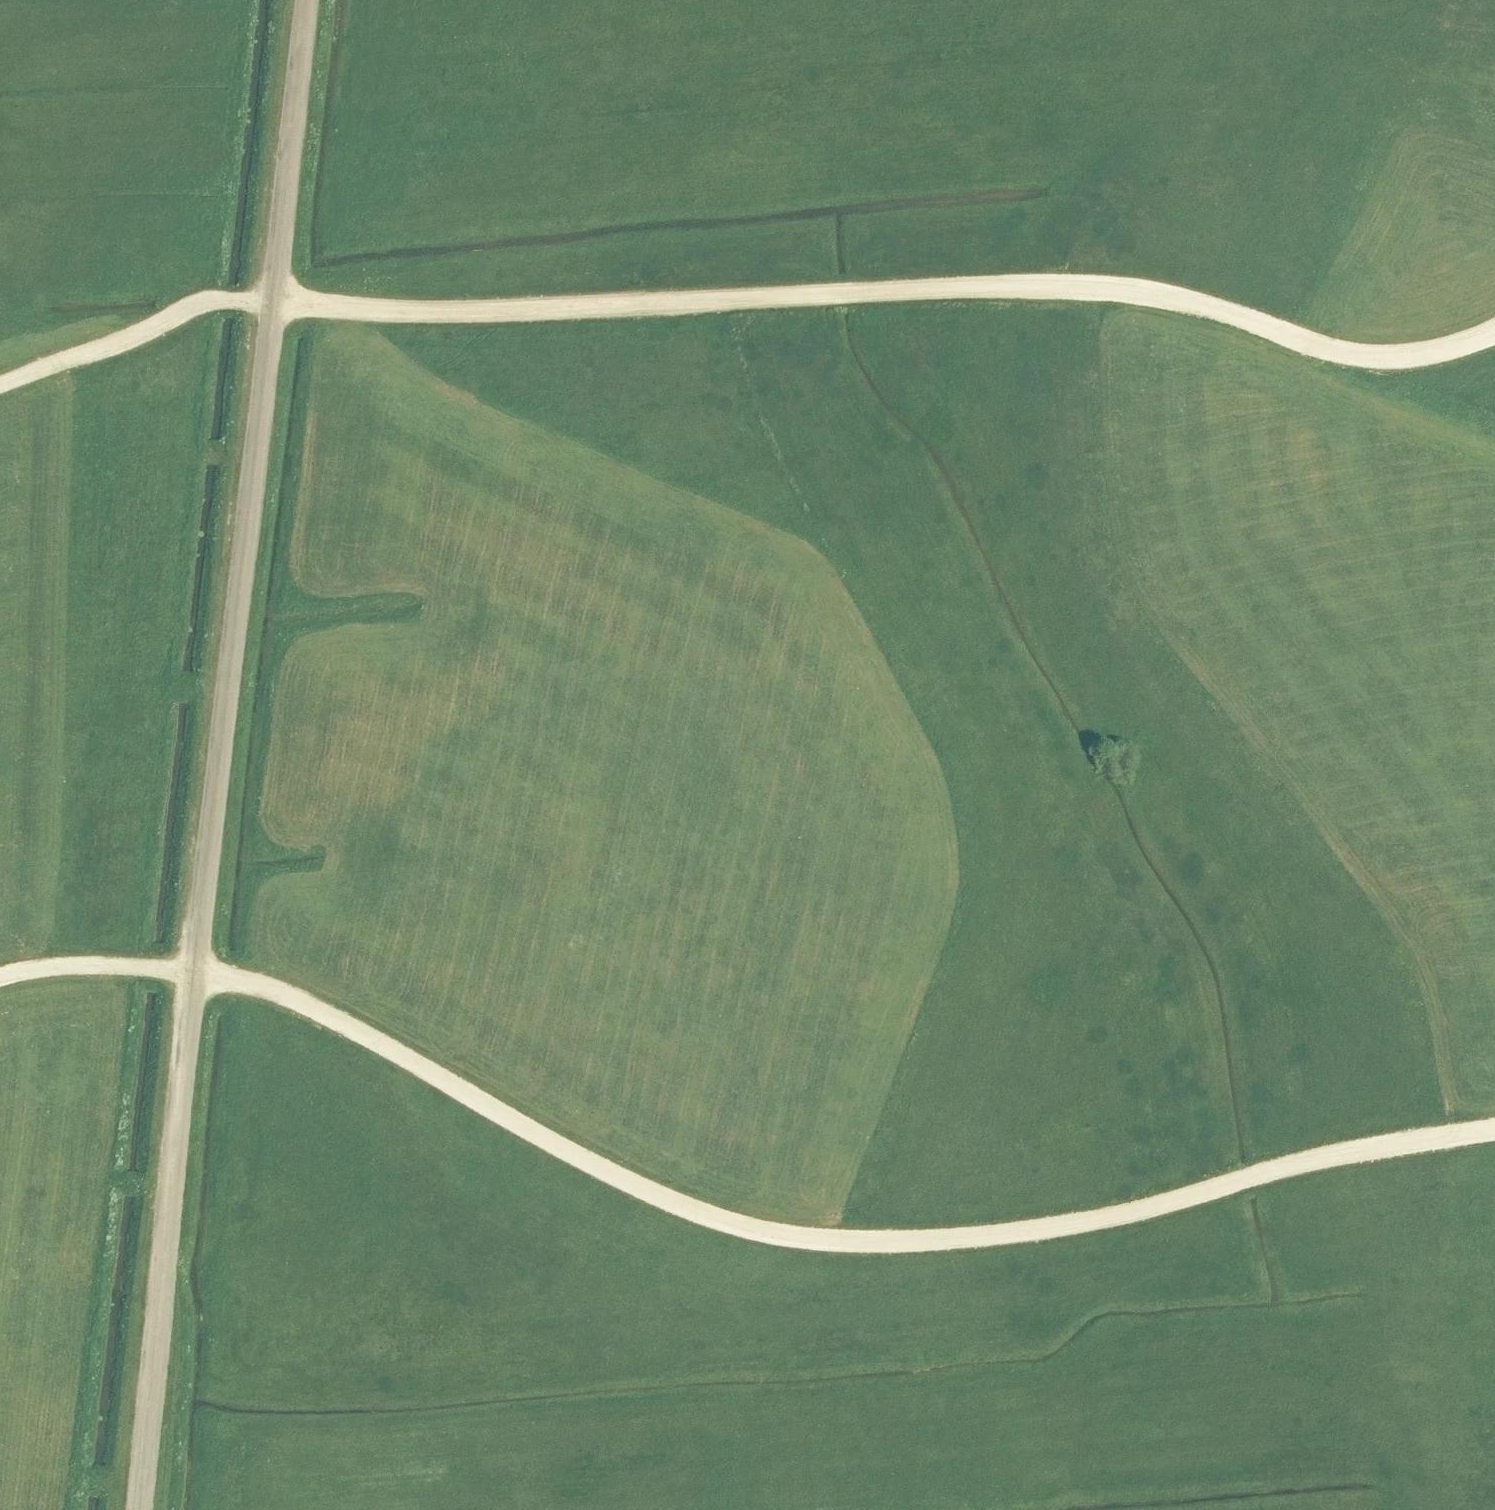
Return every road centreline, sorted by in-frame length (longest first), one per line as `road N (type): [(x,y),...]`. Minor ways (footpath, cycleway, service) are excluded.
road 1 (track): [(0,978),(46,965),(259,986),(338,1016),(590,1165),(768,1233),(855,1242),(1010,1237),(1398,1144),(1494,1130)]
road 2 (track): [(1494,332),(1414,353),(1334,350),(1181,299),(988,290),(420,314),(268,303),(203,306),(0,390)]
road 3 (track): [(135,1509),(307,0)]

